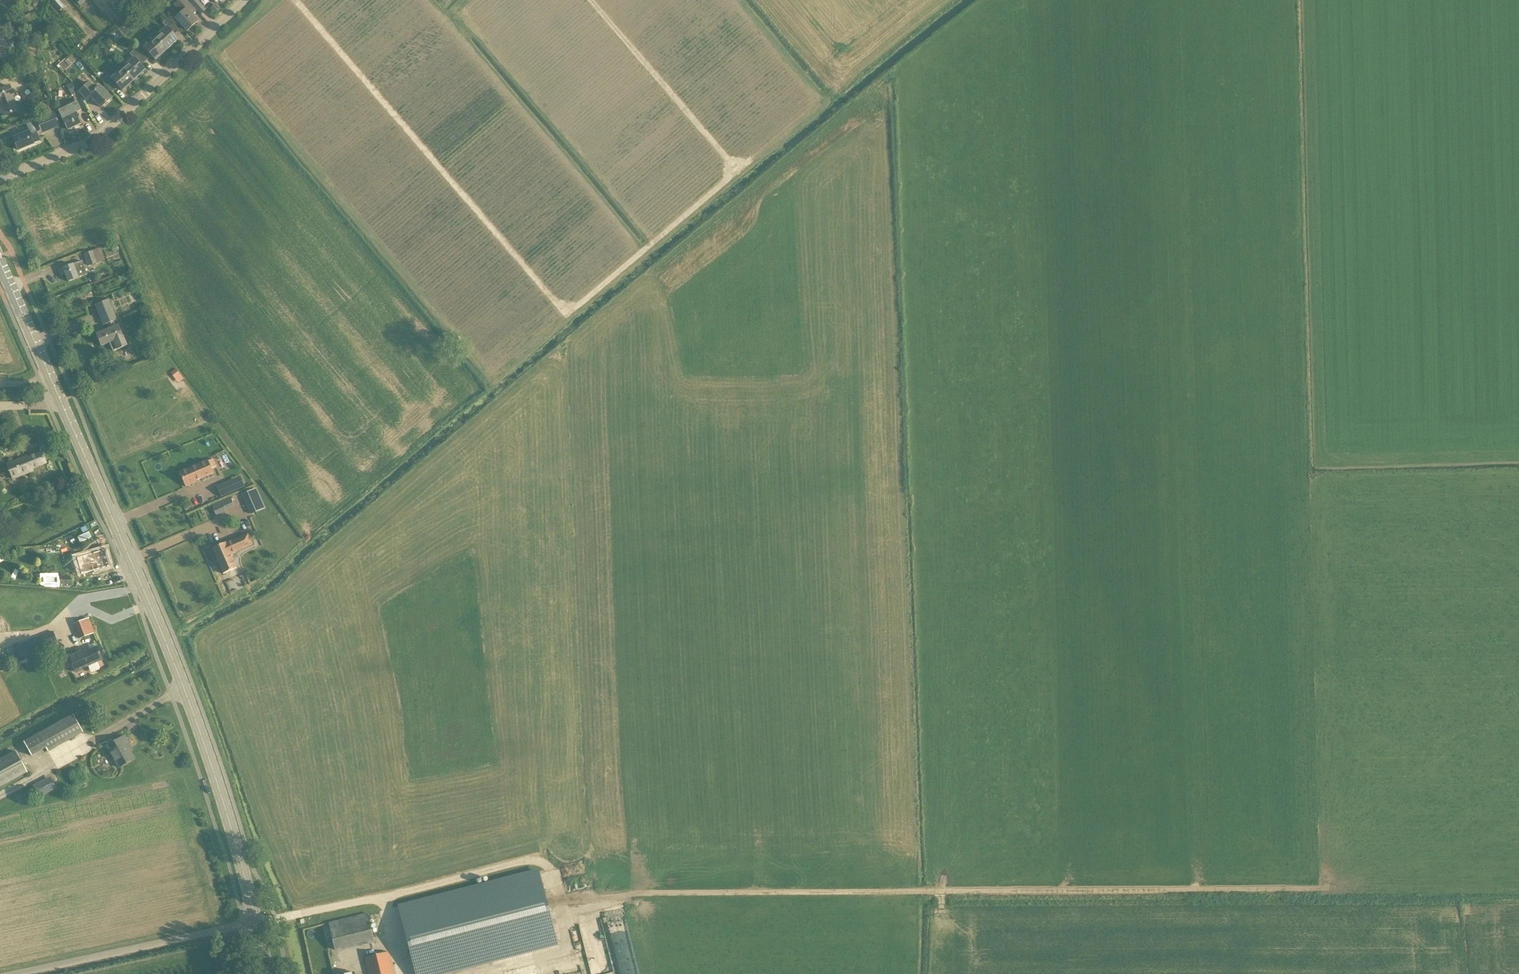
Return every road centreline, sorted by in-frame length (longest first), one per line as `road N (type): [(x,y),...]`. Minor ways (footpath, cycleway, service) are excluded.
road 1 (secondary): [(258,927),(192,703),(0,263)]
road 2 (residential): [(15,173),(93,141),(241,0)]
road 3 (unclassified): [(25,973),(258,927)]

